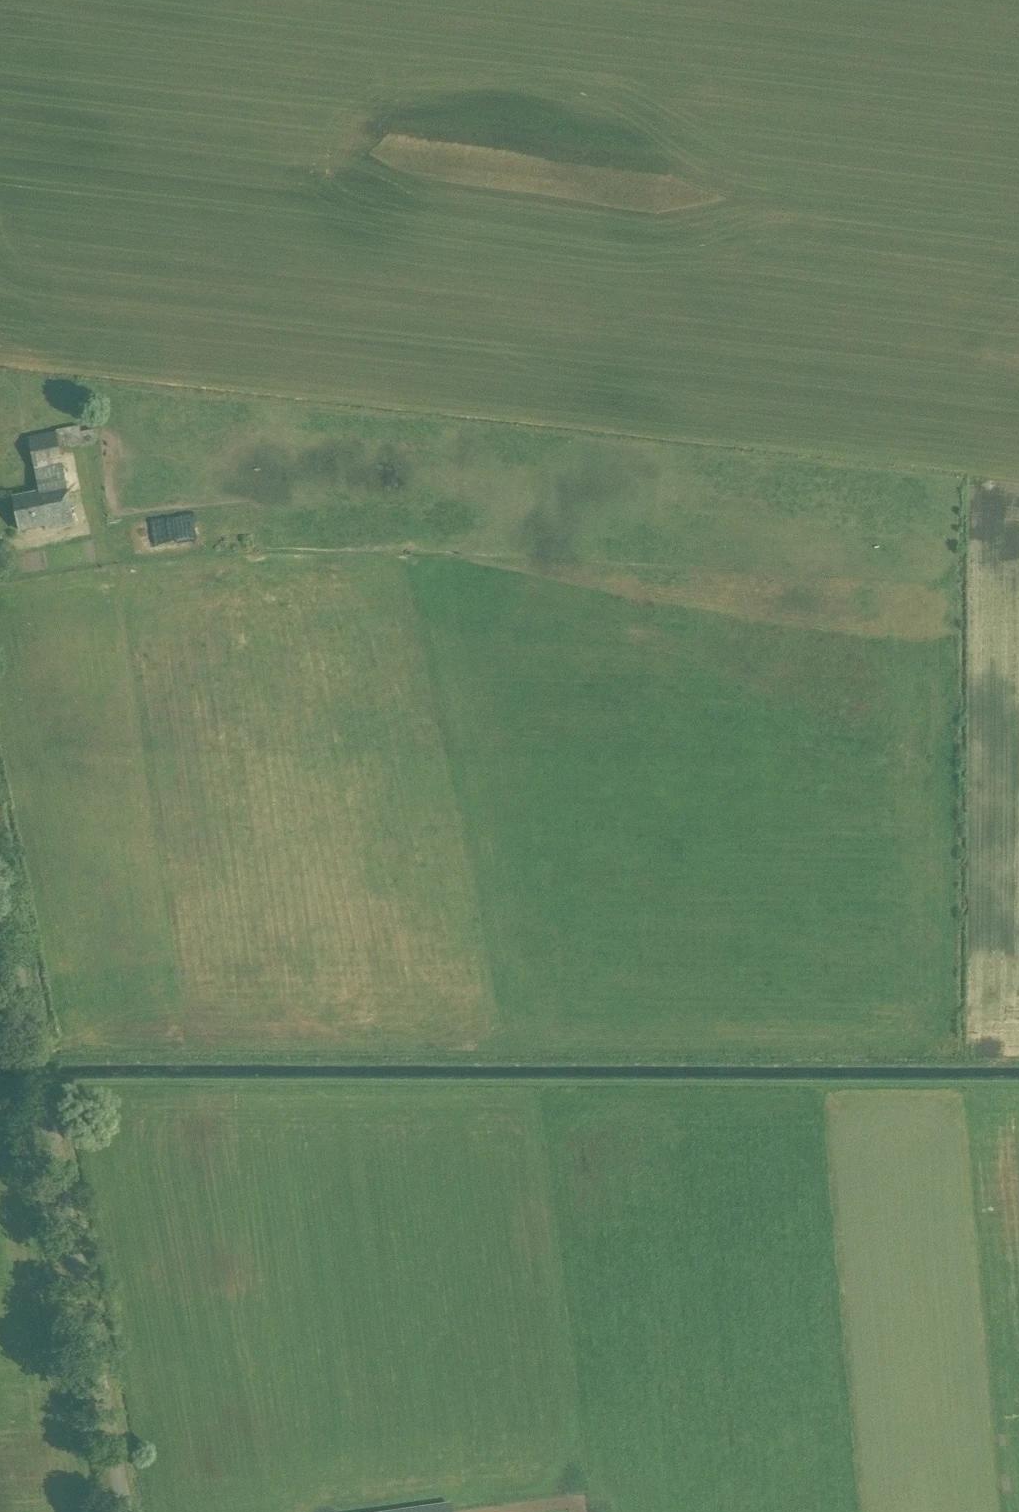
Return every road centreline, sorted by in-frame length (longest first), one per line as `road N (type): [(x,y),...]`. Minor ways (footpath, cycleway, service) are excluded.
road 1 (unclassified): [(122,1511),(0,891)]

